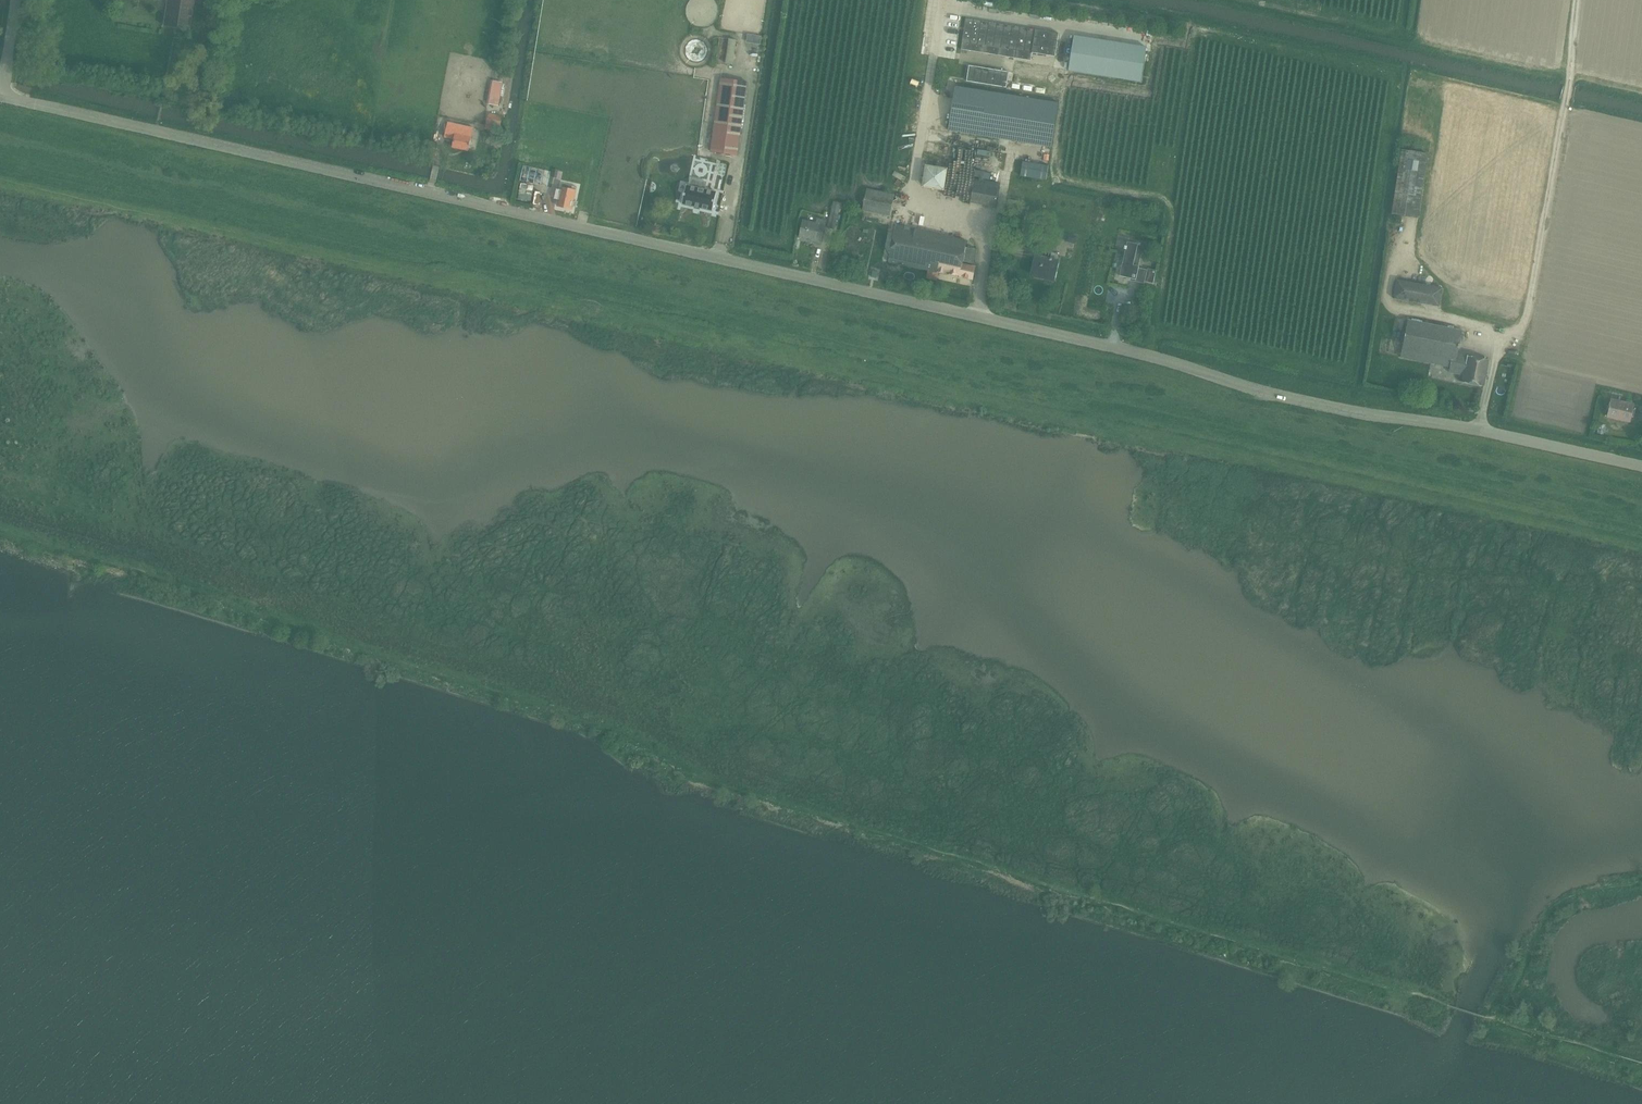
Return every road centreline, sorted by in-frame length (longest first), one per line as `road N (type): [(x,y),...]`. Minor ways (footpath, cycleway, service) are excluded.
road 1 (unclassified): [(1641,466),(1479,429),(1327,407),(1093,341),(0,98)]
road 2 (track): [(1497,346),(1523,327),(1568,99),(1577,0)]

